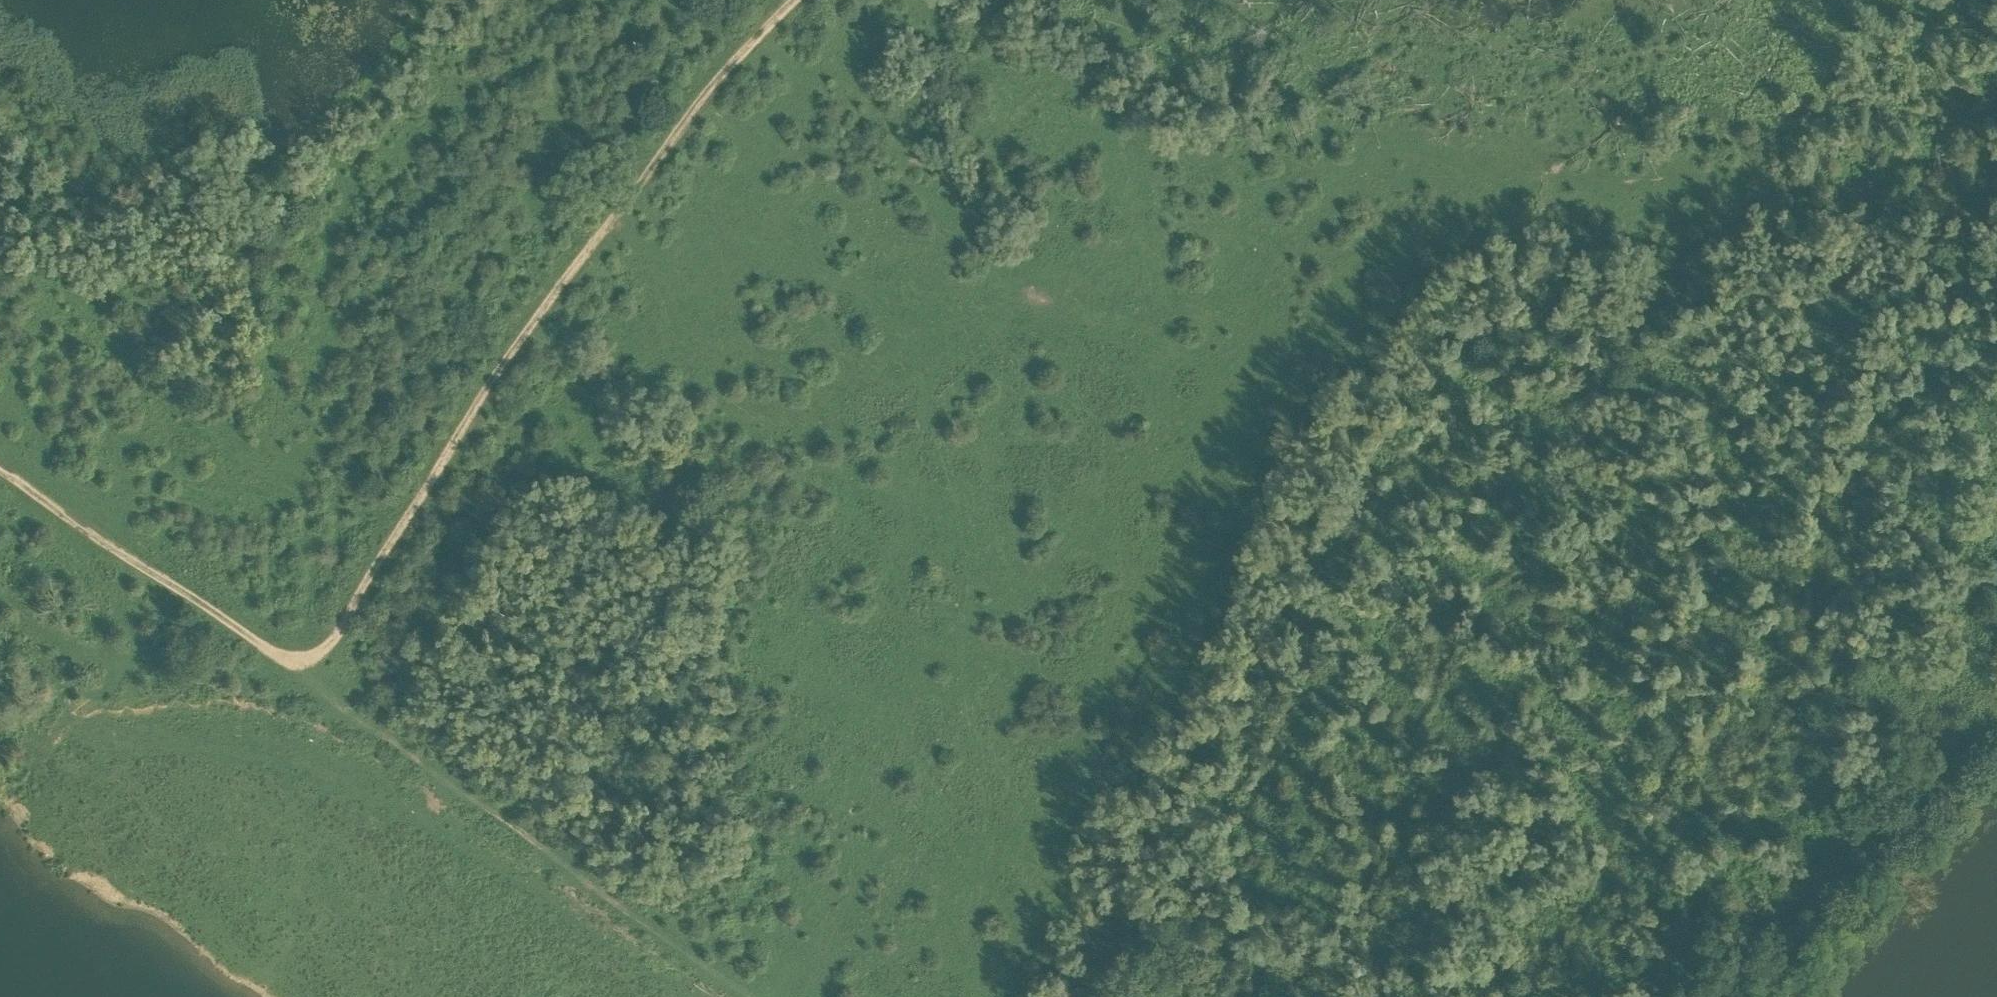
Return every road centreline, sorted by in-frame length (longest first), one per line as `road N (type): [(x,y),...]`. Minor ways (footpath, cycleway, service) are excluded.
road 1 (track): [(291,654),(317,651),(340,632),(493,381),(701,100),(794,0)]
road 2 (track): [(0,467),(268,649),(291,654)]

